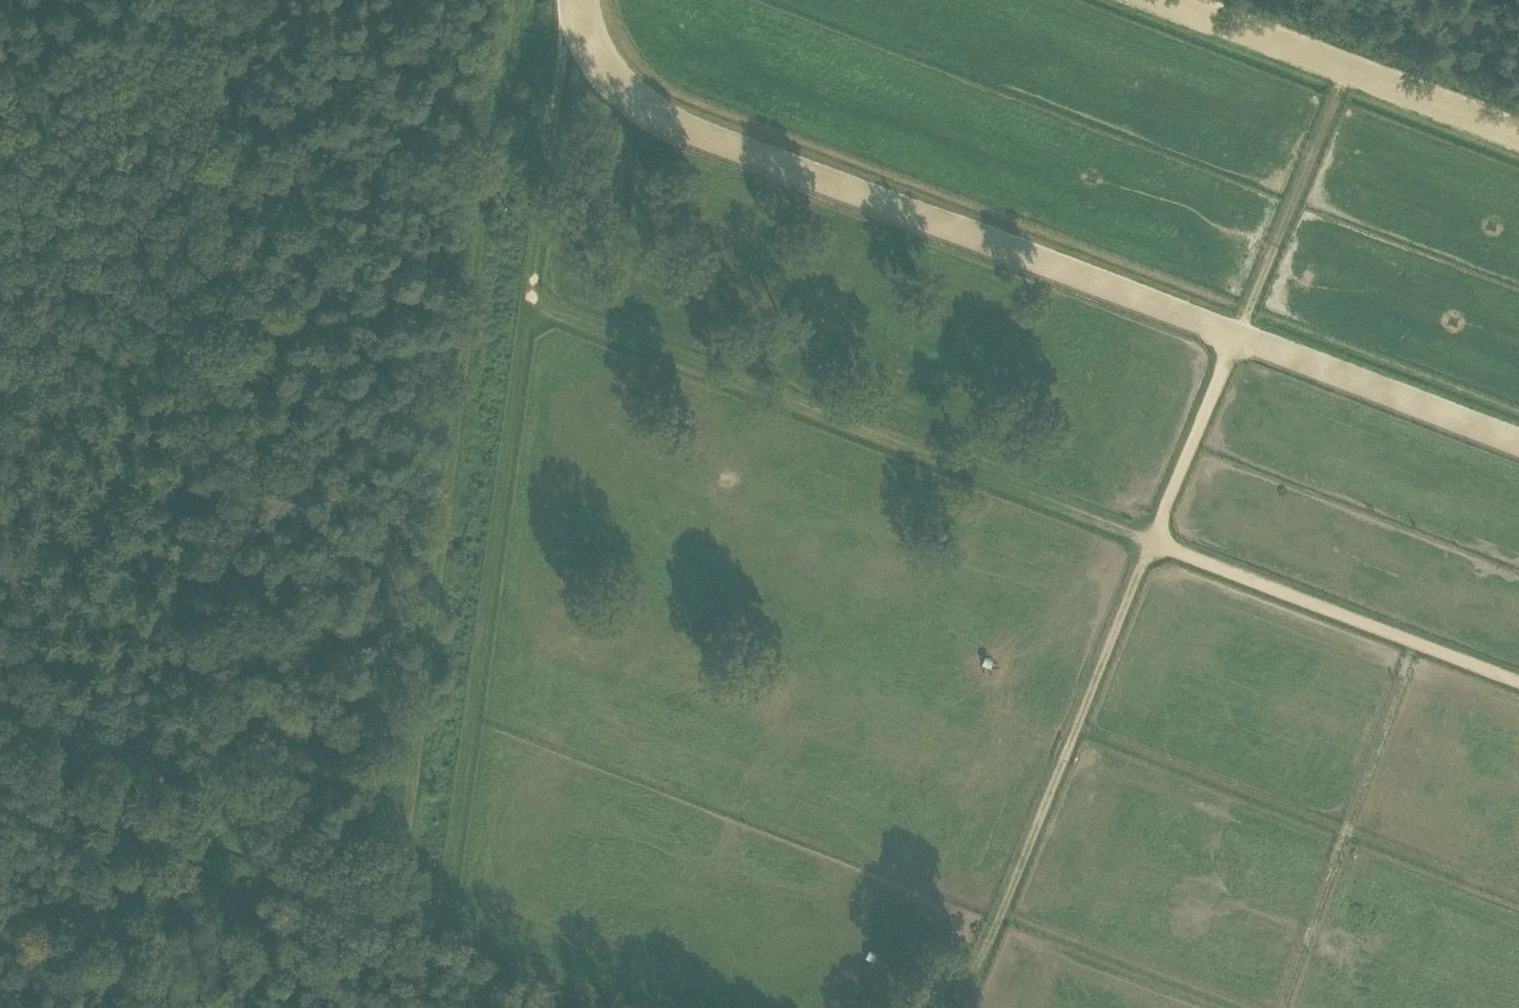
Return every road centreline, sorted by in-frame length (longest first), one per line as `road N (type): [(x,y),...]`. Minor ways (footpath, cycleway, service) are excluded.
road 1 (track): [(1518,680),(529,301),(443,933)]
road 2 (track): [(939,1007),(984,955),(1345,76)]
road 3 (track): [(514,0),(404,859),(383,910)]
road 4 (track): [(0,756),(383,910)]
road 5 (track): [(634,1007),(383,910)]
road 6 (track): [(529,301),(562,62)]
road 7 (track): [(154,1007),(185,827)]

